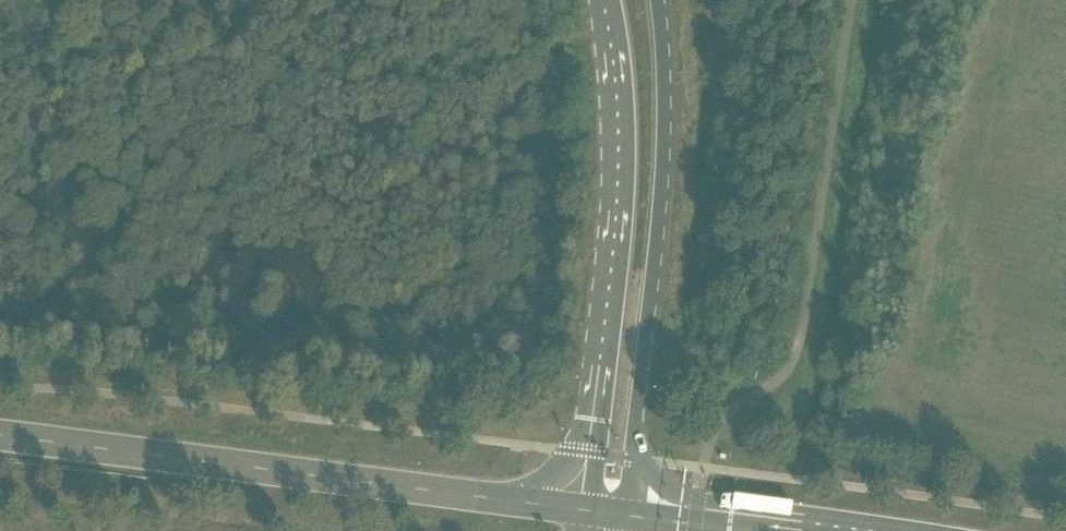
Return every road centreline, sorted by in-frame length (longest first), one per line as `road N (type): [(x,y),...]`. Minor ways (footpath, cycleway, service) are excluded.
road 1 (primary): [(581,512),(0,437)]
road 2 (primary): [(627,516),(663,175),(657,0)]
road 3 (primary): [(604,0),(619,163),(581,512)]

